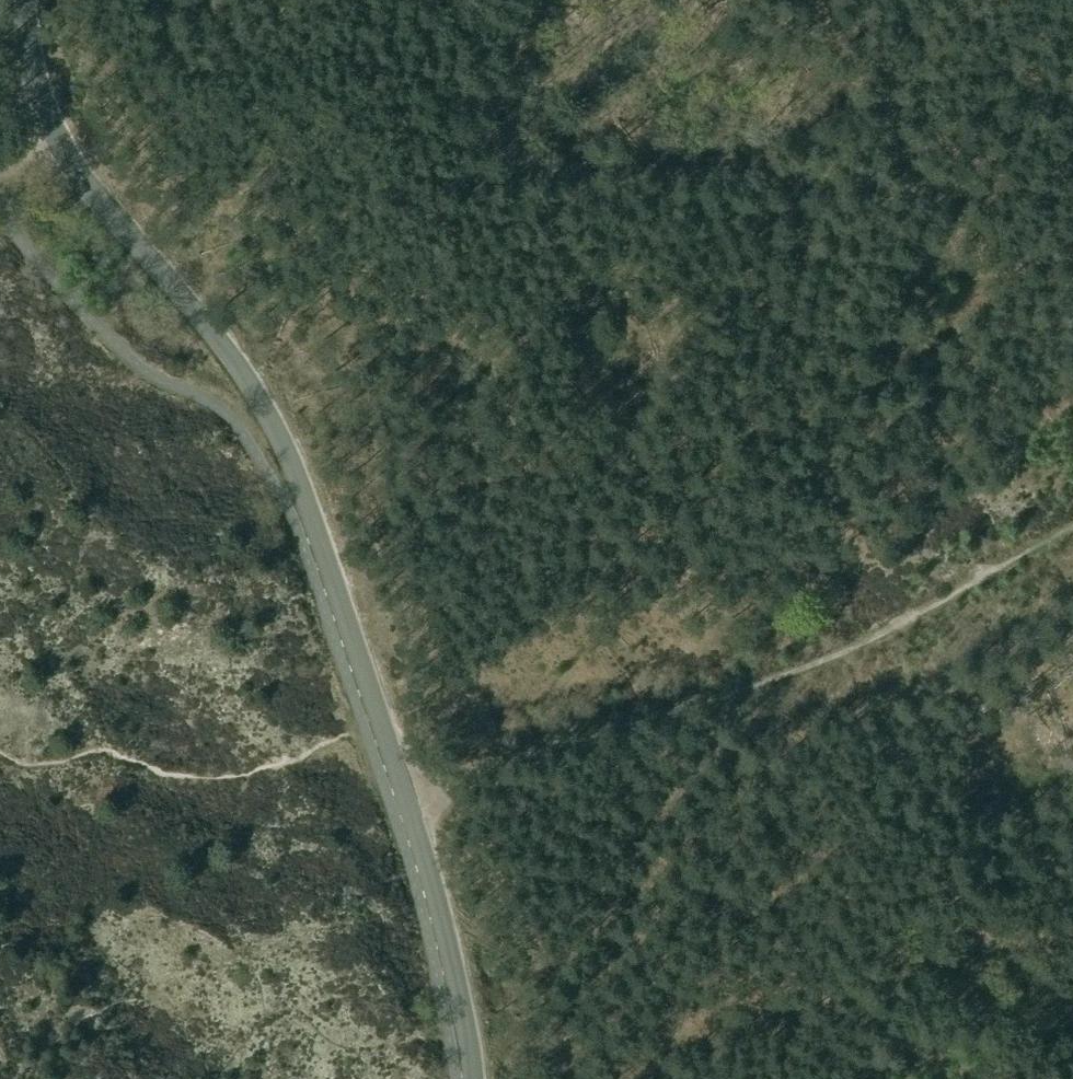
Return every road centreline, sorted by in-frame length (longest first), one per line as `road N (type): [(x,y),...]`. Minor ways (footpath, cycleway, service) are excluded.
road 1 (tertiary): [(474,1078),(424,857),(299,480),(248,380),(60,148),(29,48),(25,0)]

